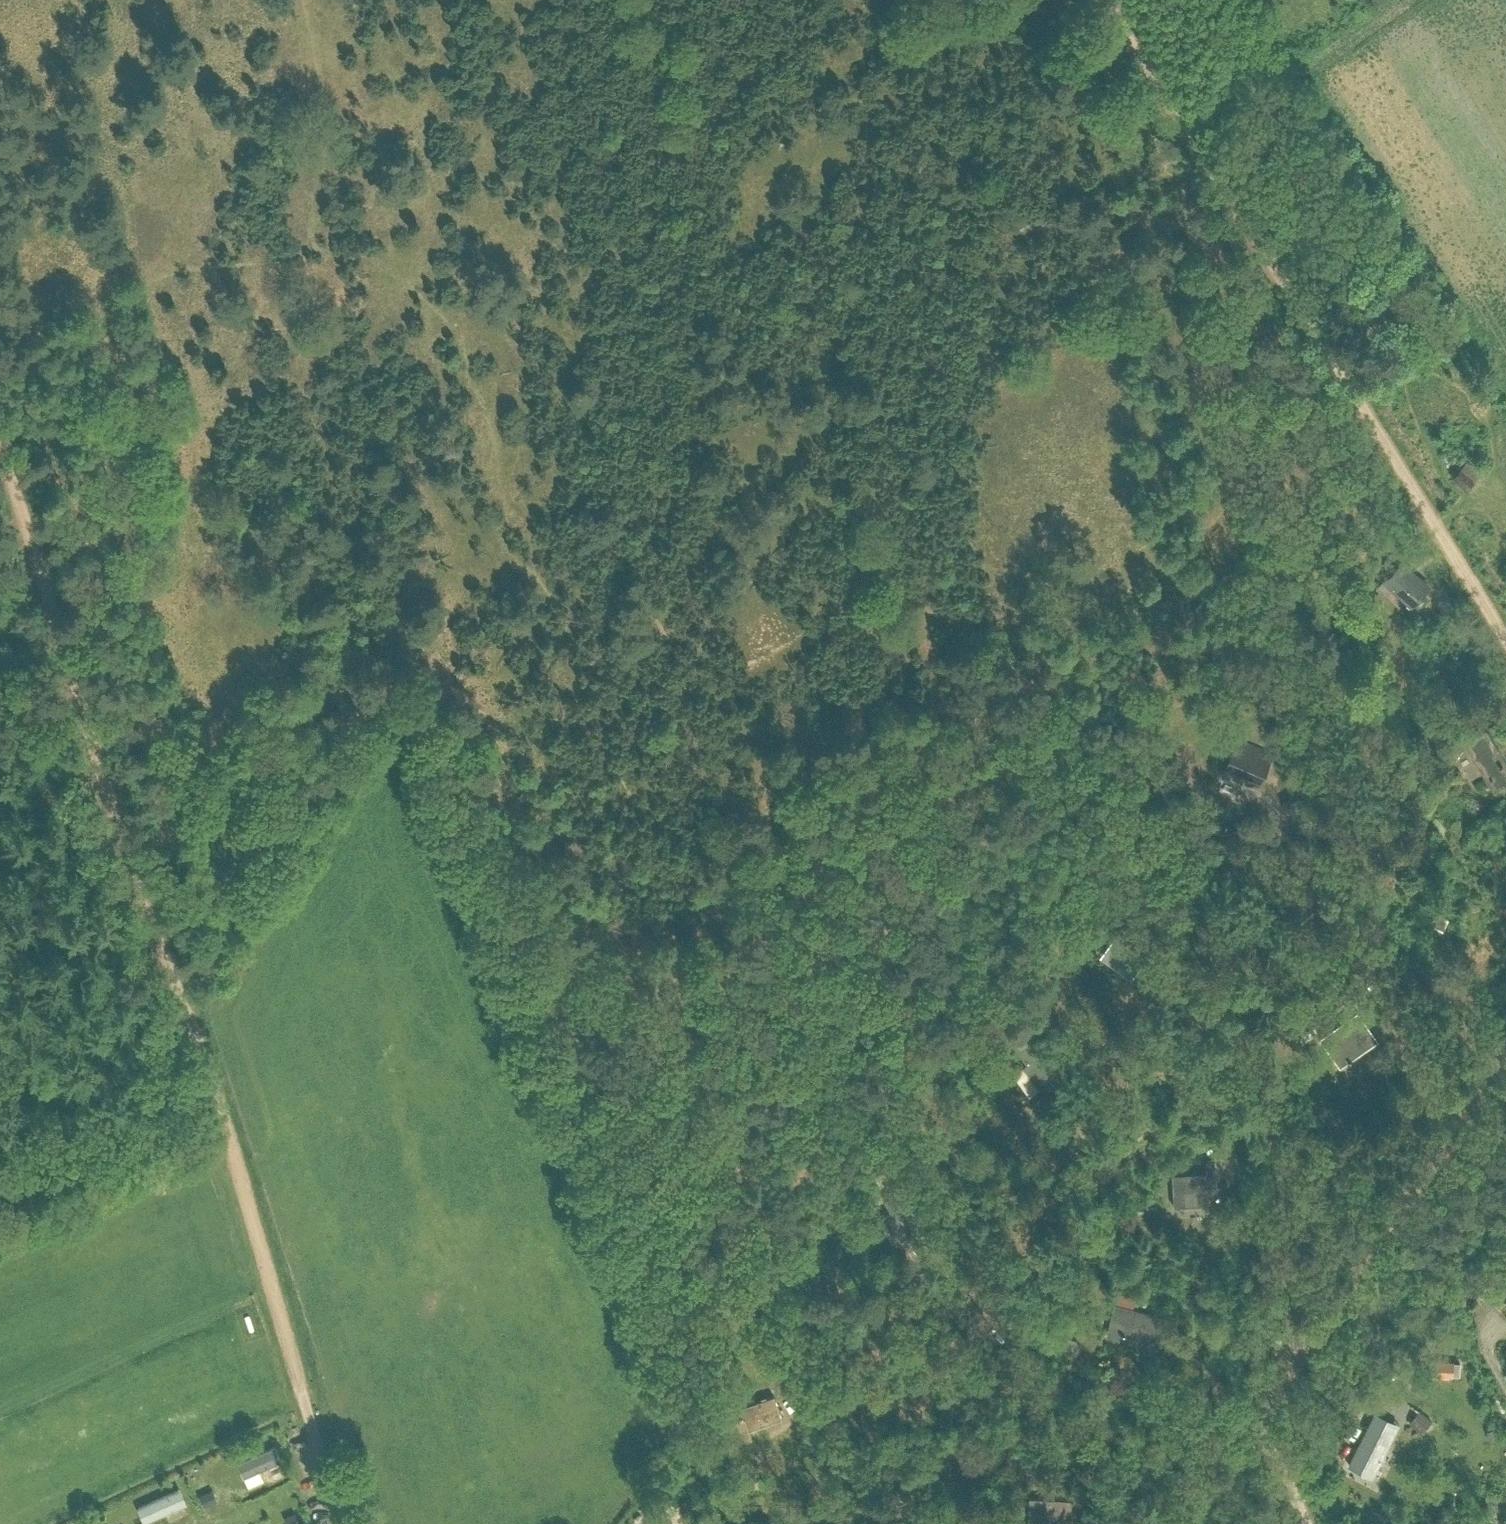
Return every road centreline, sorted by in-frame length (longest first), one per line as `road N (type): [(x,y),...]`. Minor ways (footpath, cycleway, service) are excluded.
road 1 (track): [(345,1523),(0,430)]
road 2 (track): [(1505,635),(1098,0)]
road 3 (track): [(1260,1418),(1505,1052)]
road 4 (residential): [(1190,1523),(1260,1418)]

